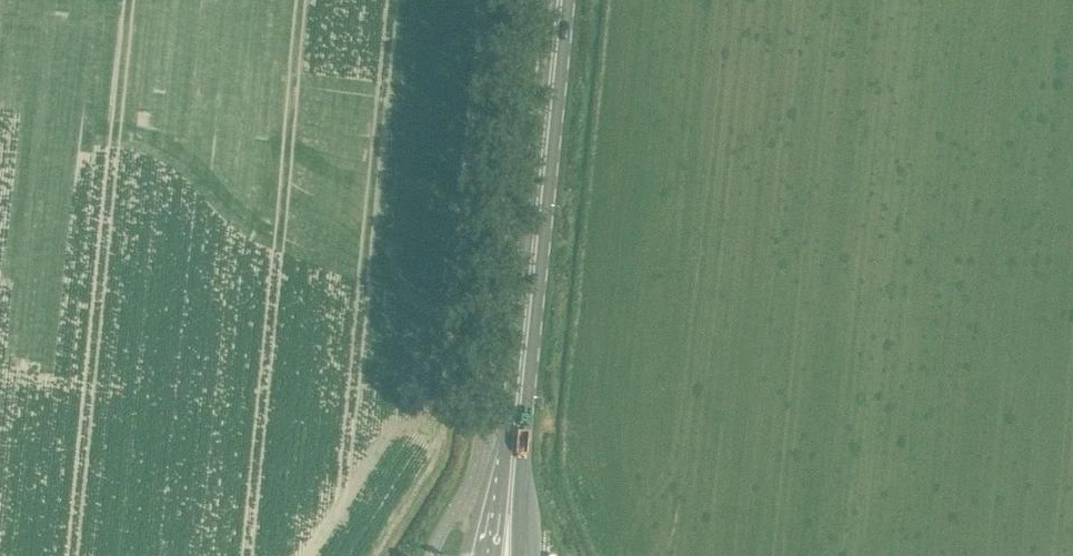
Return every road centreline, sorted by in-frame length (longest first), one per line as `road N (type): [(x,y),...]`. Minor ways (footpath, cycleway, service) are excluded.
road 1 (primary): [(511,472),(558,0)]

